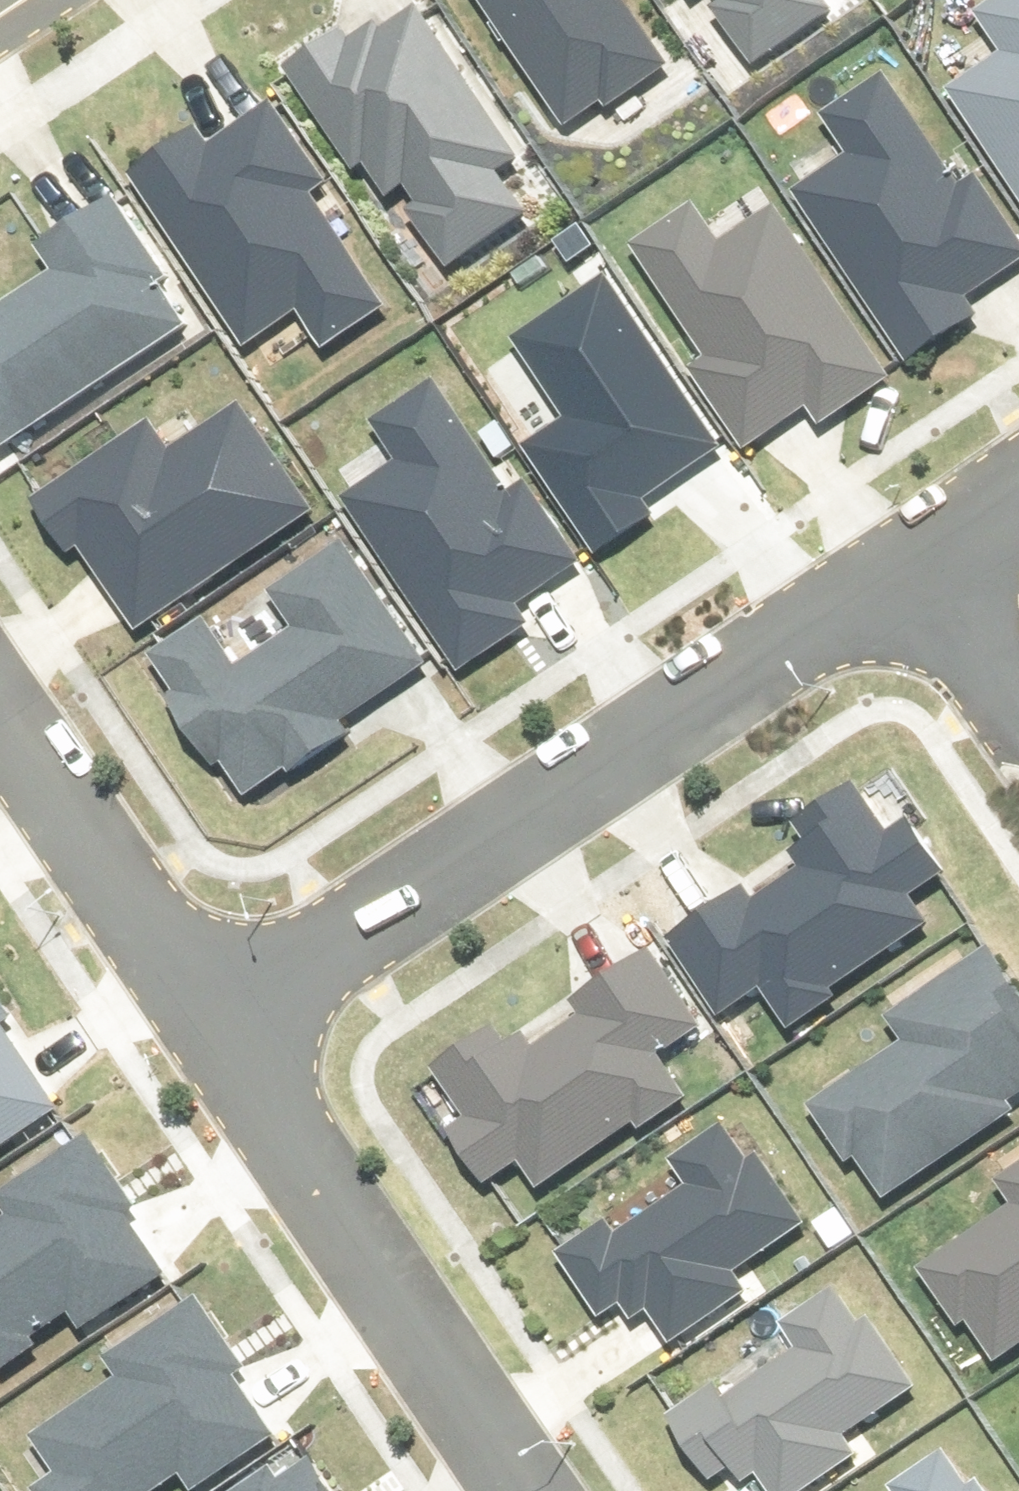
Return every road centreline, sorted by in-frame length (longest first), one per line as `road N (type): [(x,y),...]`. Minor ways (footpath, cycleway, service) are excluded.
road 1 (residential): [(214,1028),(887,581)]
road 2 (residential): [(214,1028),(525,1490)]
road 3 (residential): [(0,711),(214,1028)]
road 4 (residential): [(887,581),(1018,770)]
road 5 (residential): [(887,581),(1018,493)]

